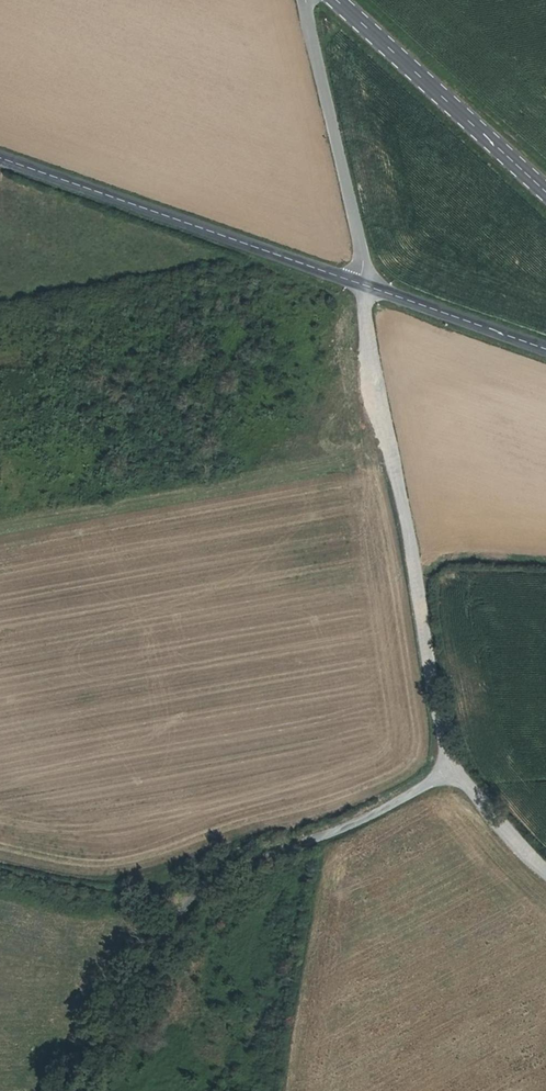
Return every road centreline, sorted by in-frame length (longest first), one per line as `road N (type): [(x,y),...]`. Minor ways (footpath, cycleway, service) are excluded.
road 1 (track): [(446,764),(431,784),(353,822),(216,875),(172,925),(80,1090)]
road 2 (track): [(370,291),(365,318),(446,764)]
road 3 (tertiary): [(0,161),(370,291)]
road 4 (unclassified): [(305,0),(370,291)]
road 5 (secondary): [(545,194),(334,0)]
road 6 (tertiary): [(370,291),(545,351)]
road 7 (track): [(446,764),(545,868)]

